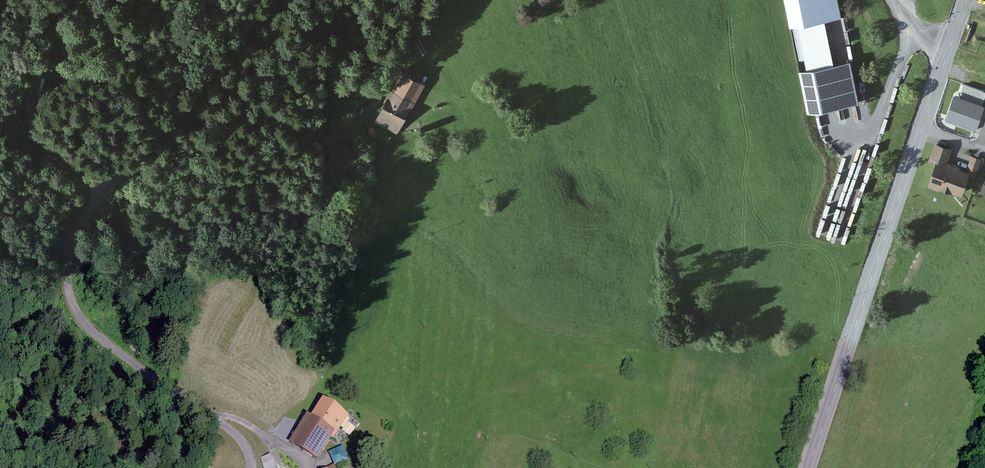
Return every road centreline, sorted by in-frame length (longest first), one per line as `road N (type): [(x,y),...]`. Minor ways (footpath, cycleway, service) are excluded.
road 1 (track): [(270,0),(101,196),(72,242),(67,279),(89,326),(210,417)]
road 2 (tertiary): [(809,467),(921,131)]
road 3 (track): [(101,196),(44,144),(30,119),(33,89),(68,0)]

